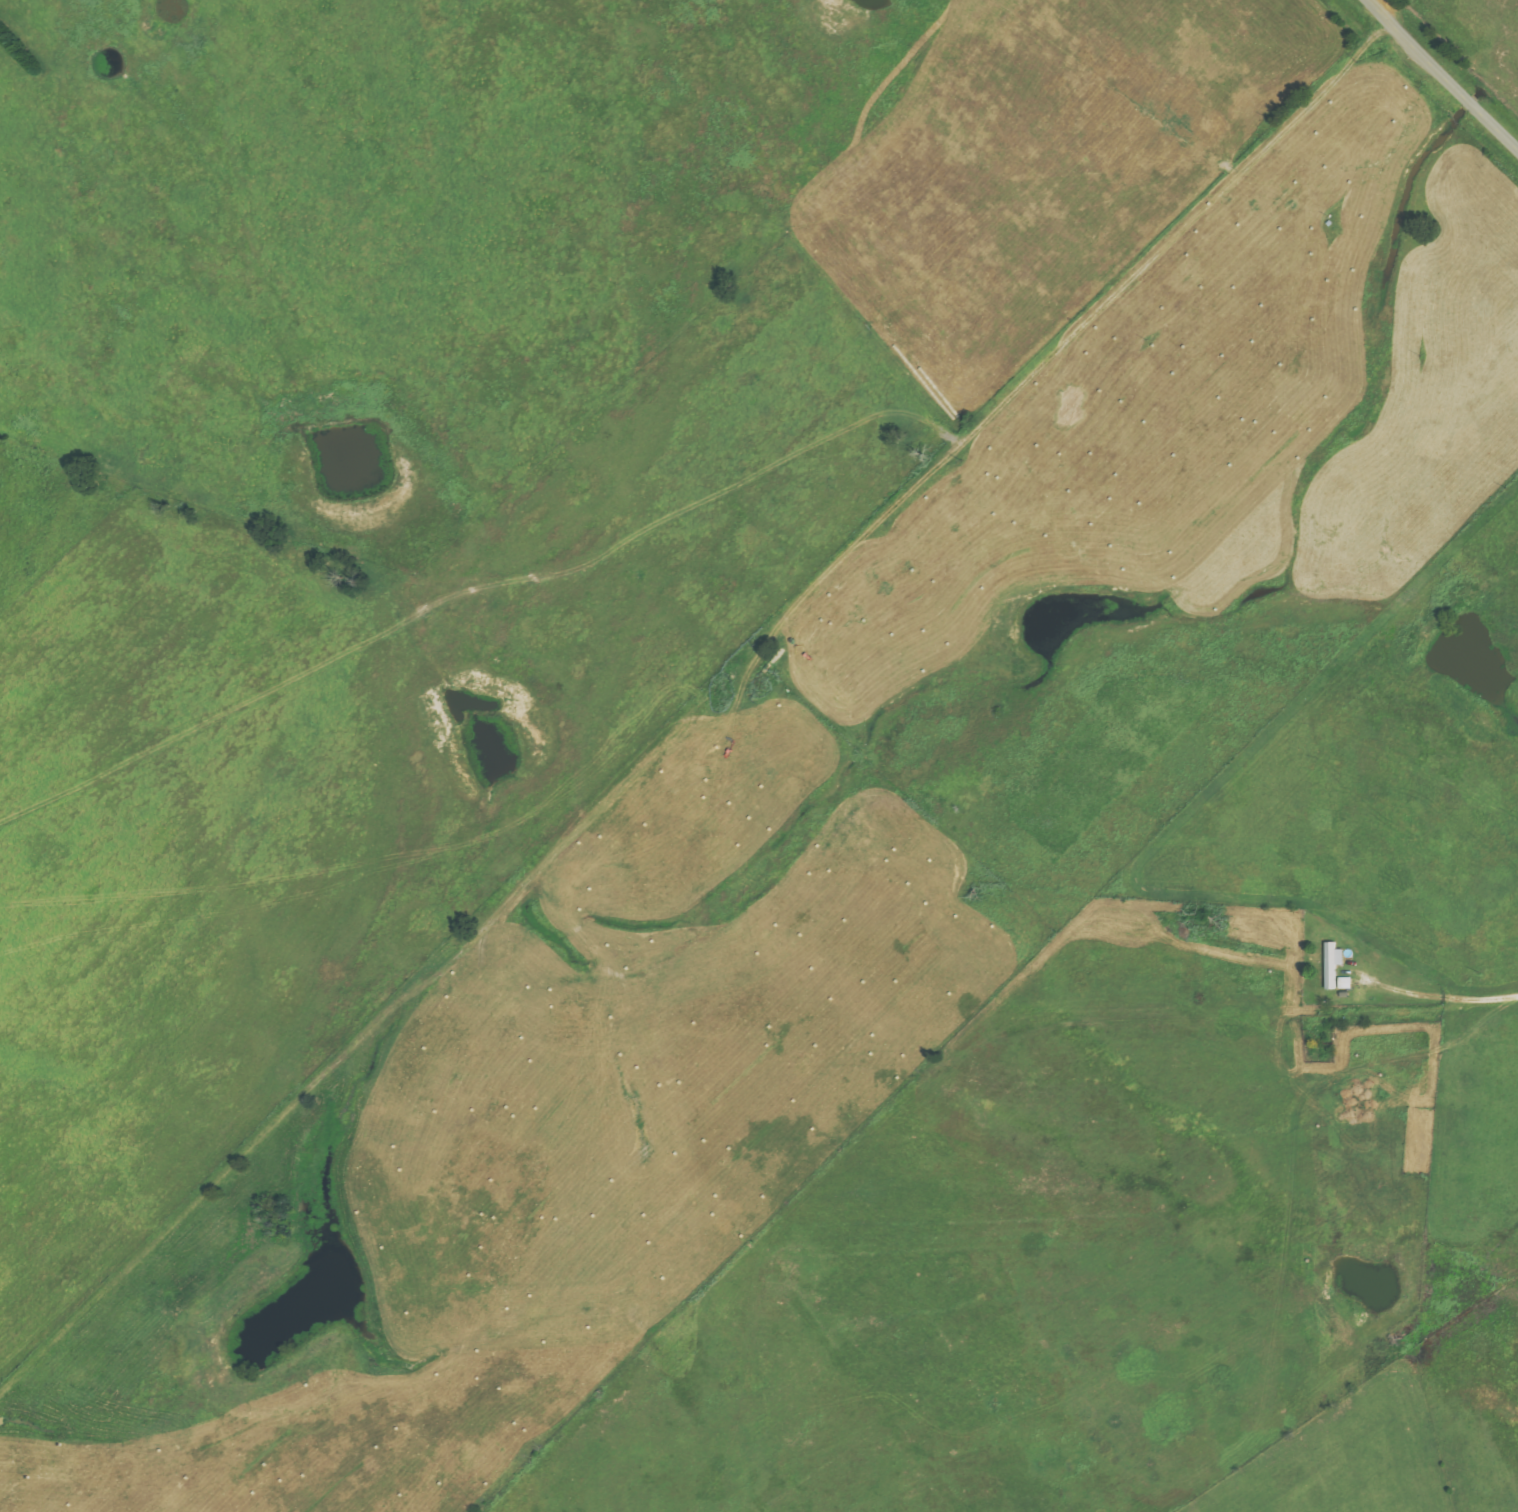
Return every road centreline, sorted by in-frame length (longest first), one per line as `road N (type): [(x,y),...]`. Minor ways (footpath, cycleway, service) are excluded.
road 1 (tertiary): [(1517,149),(1371,0)]

